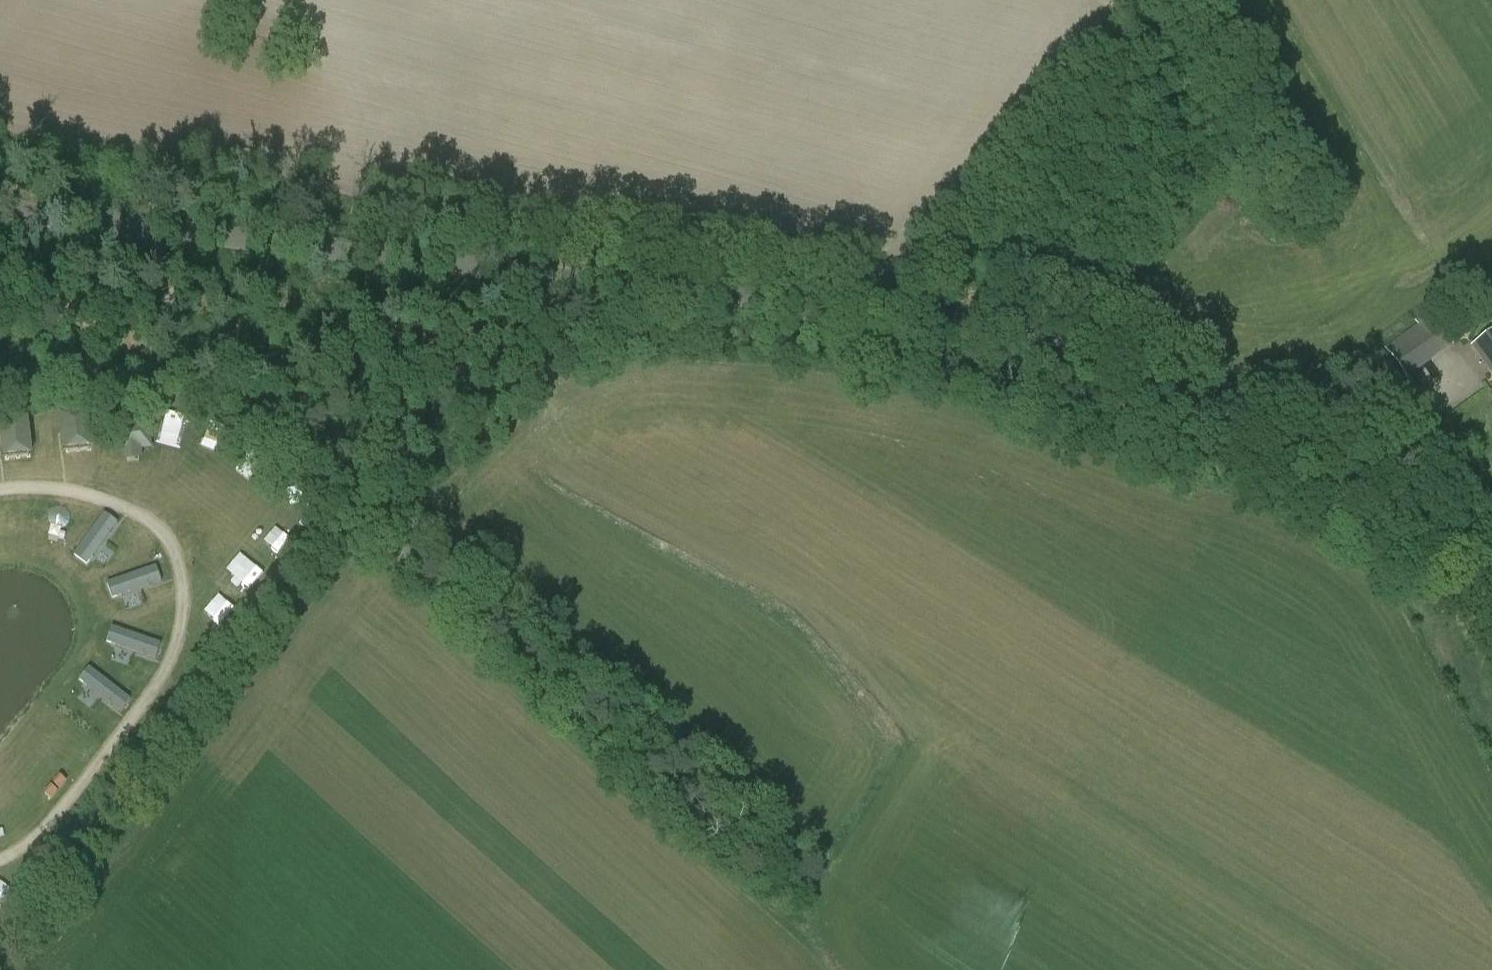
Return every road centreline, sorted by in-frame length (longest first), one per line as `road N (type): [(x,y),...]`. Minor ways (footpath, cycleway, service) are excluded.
road 1 (unclassified): [(1491,557),(1444,504),(1291,404),(1094,314),(956,294),(102,225),(0,206)]

